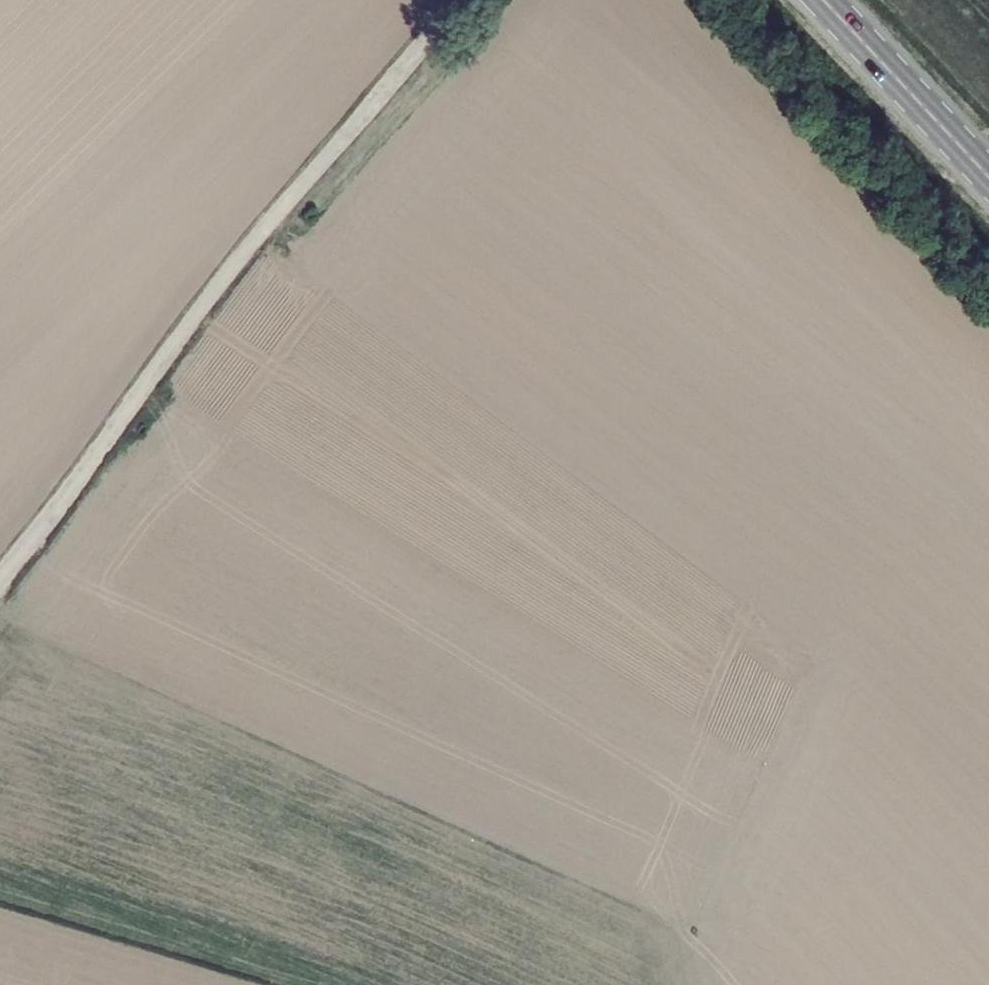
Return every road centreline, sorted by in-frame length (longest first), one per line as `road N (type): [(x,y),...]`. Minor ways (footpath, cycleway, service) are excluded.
road 1 (primary): [(988,178),(823,0)]

